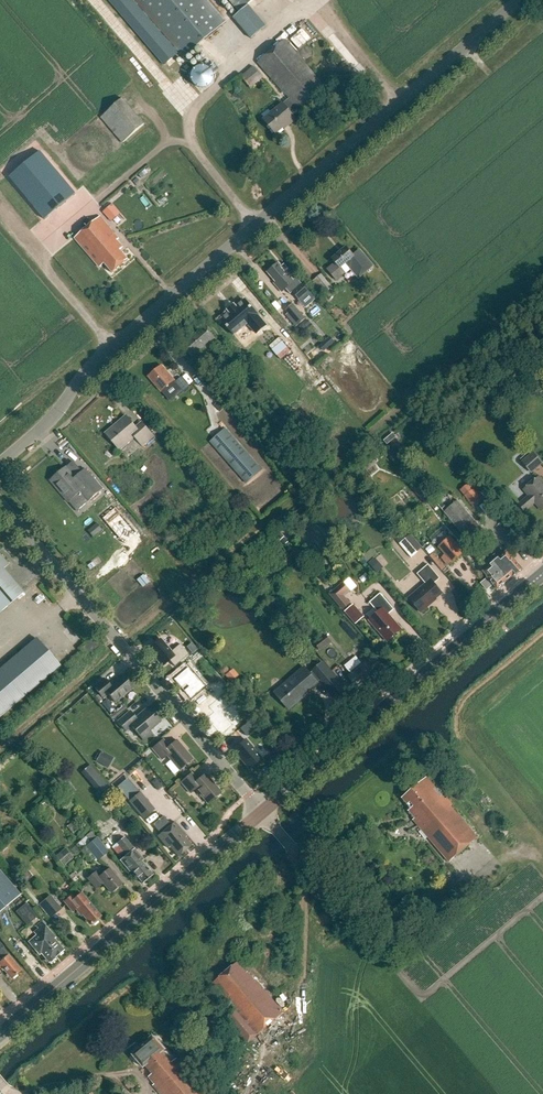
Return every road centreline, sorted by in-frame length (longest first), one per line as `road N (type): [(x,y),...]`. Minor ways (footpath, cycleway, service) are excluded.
road 1 (unclassified): [(0,463),(55,414),(86,372),(519,0)]
road 2 (unclassified): [(262,813),(0,504)]
road 3 (tertiary): [(262,813),(542,573)]
road 4 (tertiary): [(0,1036),(262,813)]

